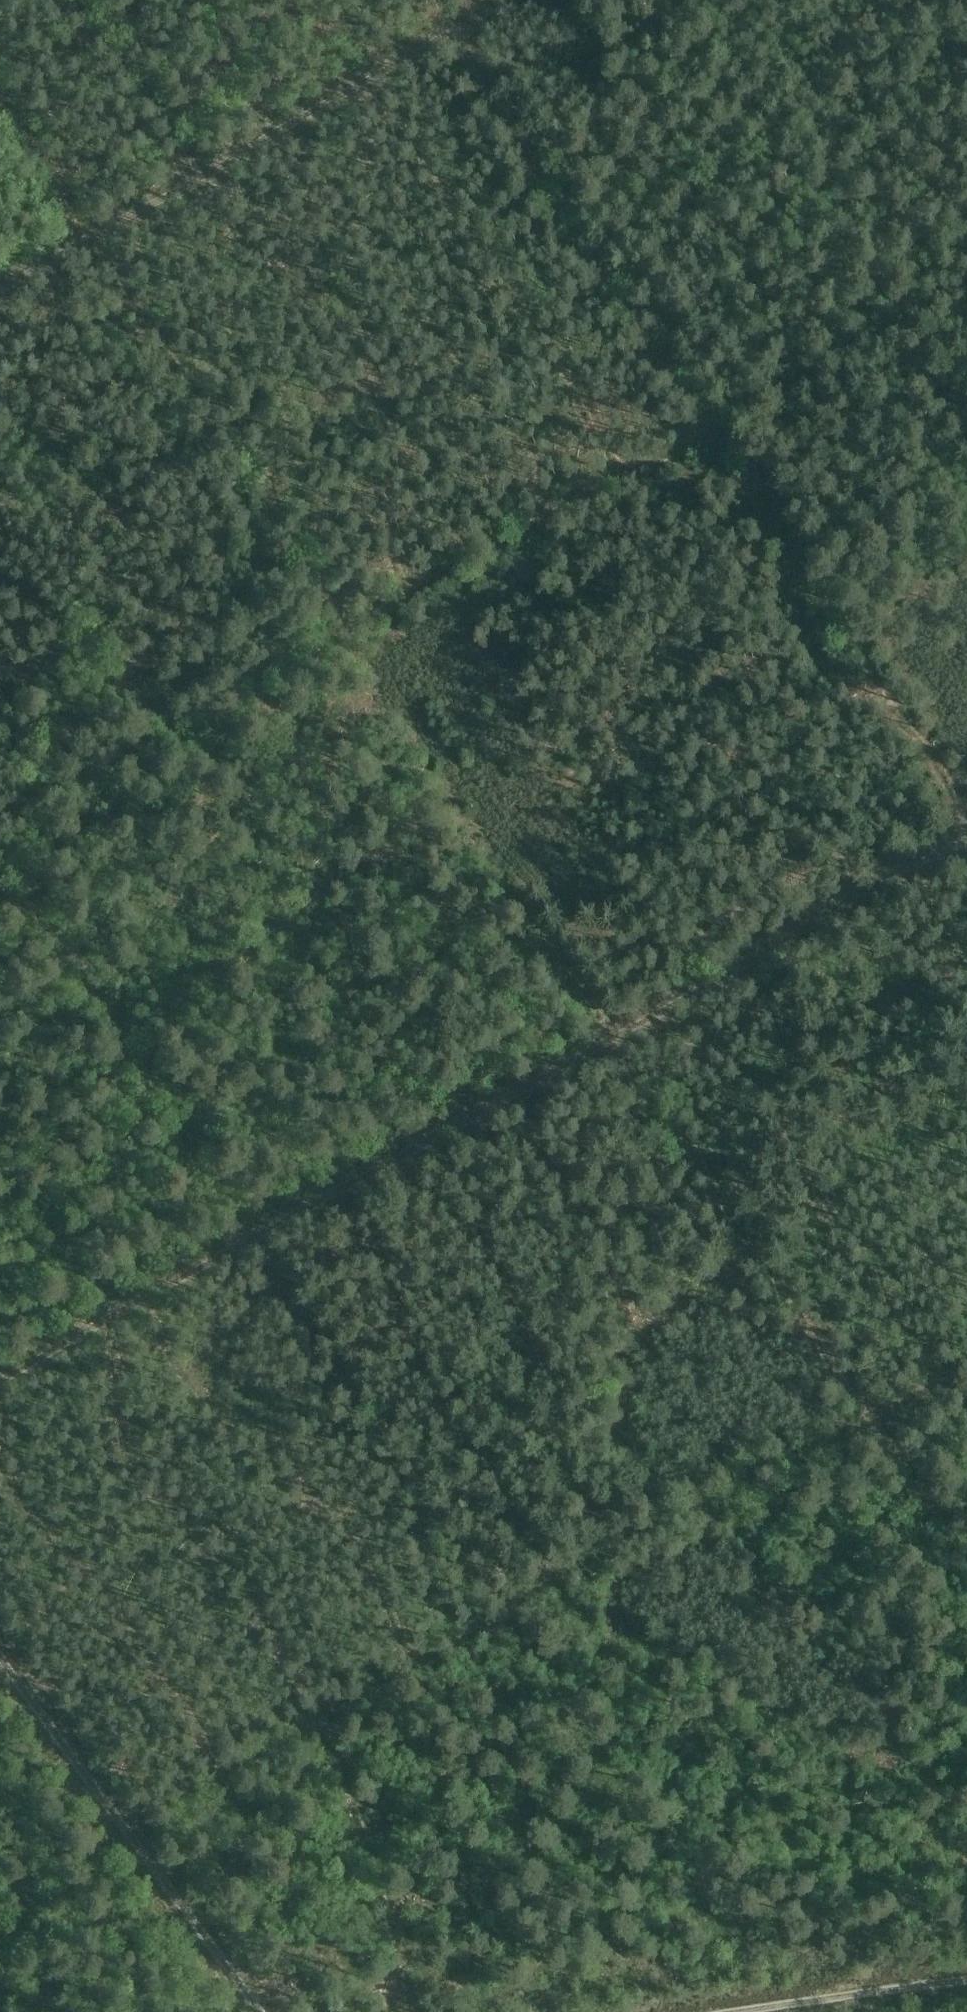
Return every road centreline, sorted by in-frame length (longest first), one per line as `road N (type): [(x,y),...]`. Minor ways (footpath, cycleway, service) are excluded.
road 1 (track): [(966,839),(0,1383)]
road 2 (track): [(0,289),(506,0)]
road 3 (track): [(259,2011),(0,1658)]
road 4 (track): [(740,2011),(966,1981)]

